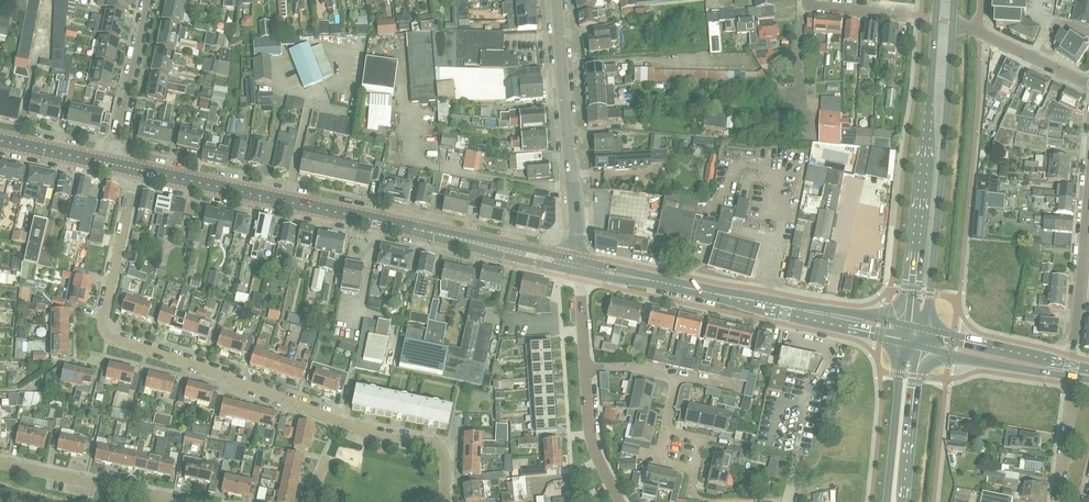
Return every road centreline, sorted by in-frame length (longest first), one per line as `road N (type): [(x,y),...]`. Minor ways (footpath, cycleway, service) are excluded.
road 1 (residential): [(444,501),(443,453),(435,445),(366,431),(108,337),(102,322),(136,169)]
road 2 (primary): [(577,264),(136,169)]
road 3 (secondary): [(937,0),(906,325)]
road 4 (secondary): [(925,328),(953,22)]
road 5 (primary): [(847,319),(577,264)]
road 6 (residential): [(577,264),(557,0)]
road 7 (residential): [(190,501),(0,462)]
road 8 (residential): [(147,0),(113,164)]
road 9 (residential): [(1073,371),(1088,206)]
road 10 (secondary): [(904,341),(888,501)]
road 11 (primary): [(1073,371),(1048,357),(925,328)]
road 12 (secondary): [(906,501),(923,347)]
road 13 (primary): [(923,347),(1073,371)]
road 14 (residential): [(621,501),(589,434),(585,369)]
road 15 (residential): [(1058,501),(1073,371)]
road 16 (residential): [(980,33),(1088,82)]

